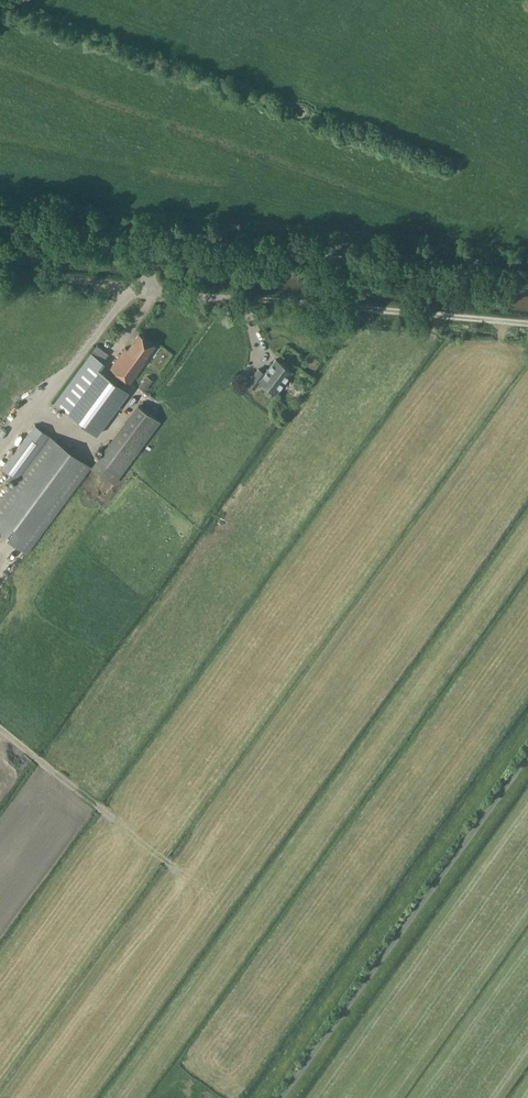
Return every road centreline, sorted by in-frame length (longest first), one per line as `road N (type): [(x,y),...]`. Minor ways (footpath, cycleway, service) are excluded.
road 1 (unclassified): [(527,278),(0,229)]
road 2 (track): [(148,283),(527,323)]
road 3 (track): [(175,867),(0,728)]
road 4 (track): [(0,274),(148,283)]

